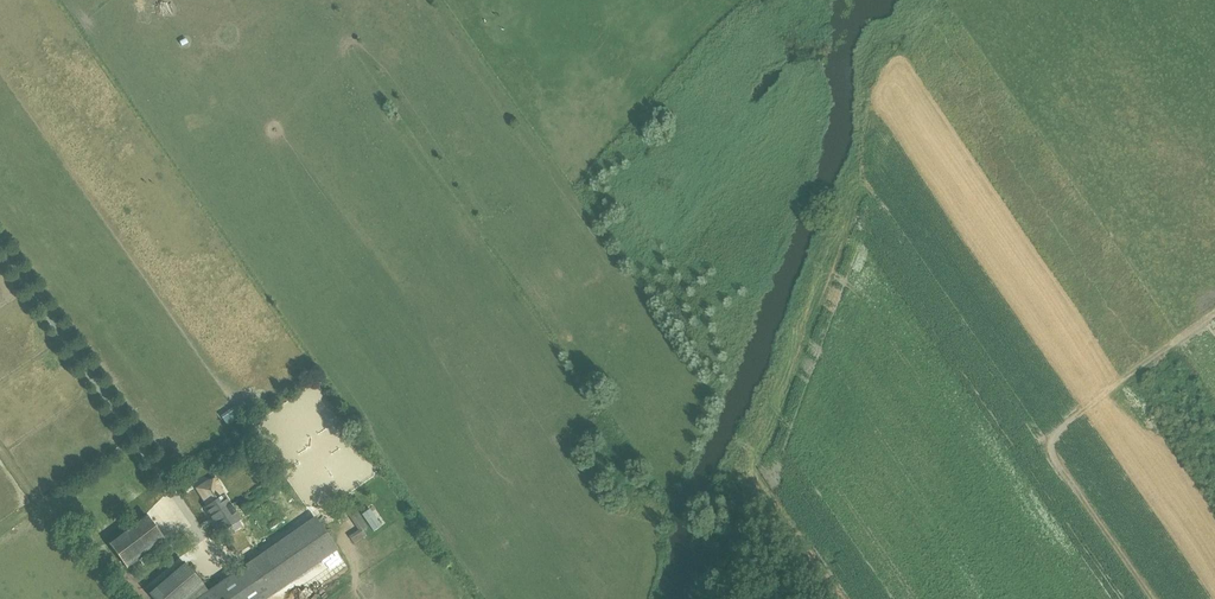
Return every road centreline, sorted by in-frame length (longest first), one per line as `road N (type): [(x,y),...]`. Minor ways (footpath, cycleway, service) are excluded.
road 1 (track): [(1214,320),(1052,441),(1160,598)]

